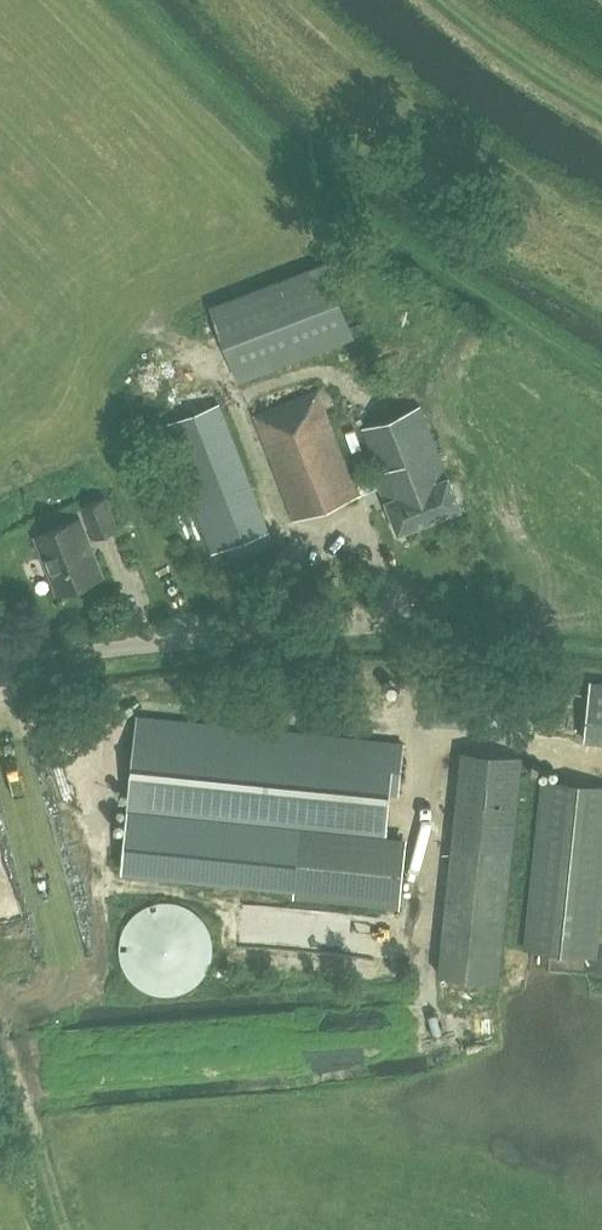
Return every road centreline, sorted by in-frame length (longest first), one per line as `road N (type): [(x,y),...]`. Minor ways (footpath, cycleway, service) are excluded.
road 1 (unclassified): [(0,673),(120,646),(401,623)]
road 2 (track): [(451,0),(601,102)]

